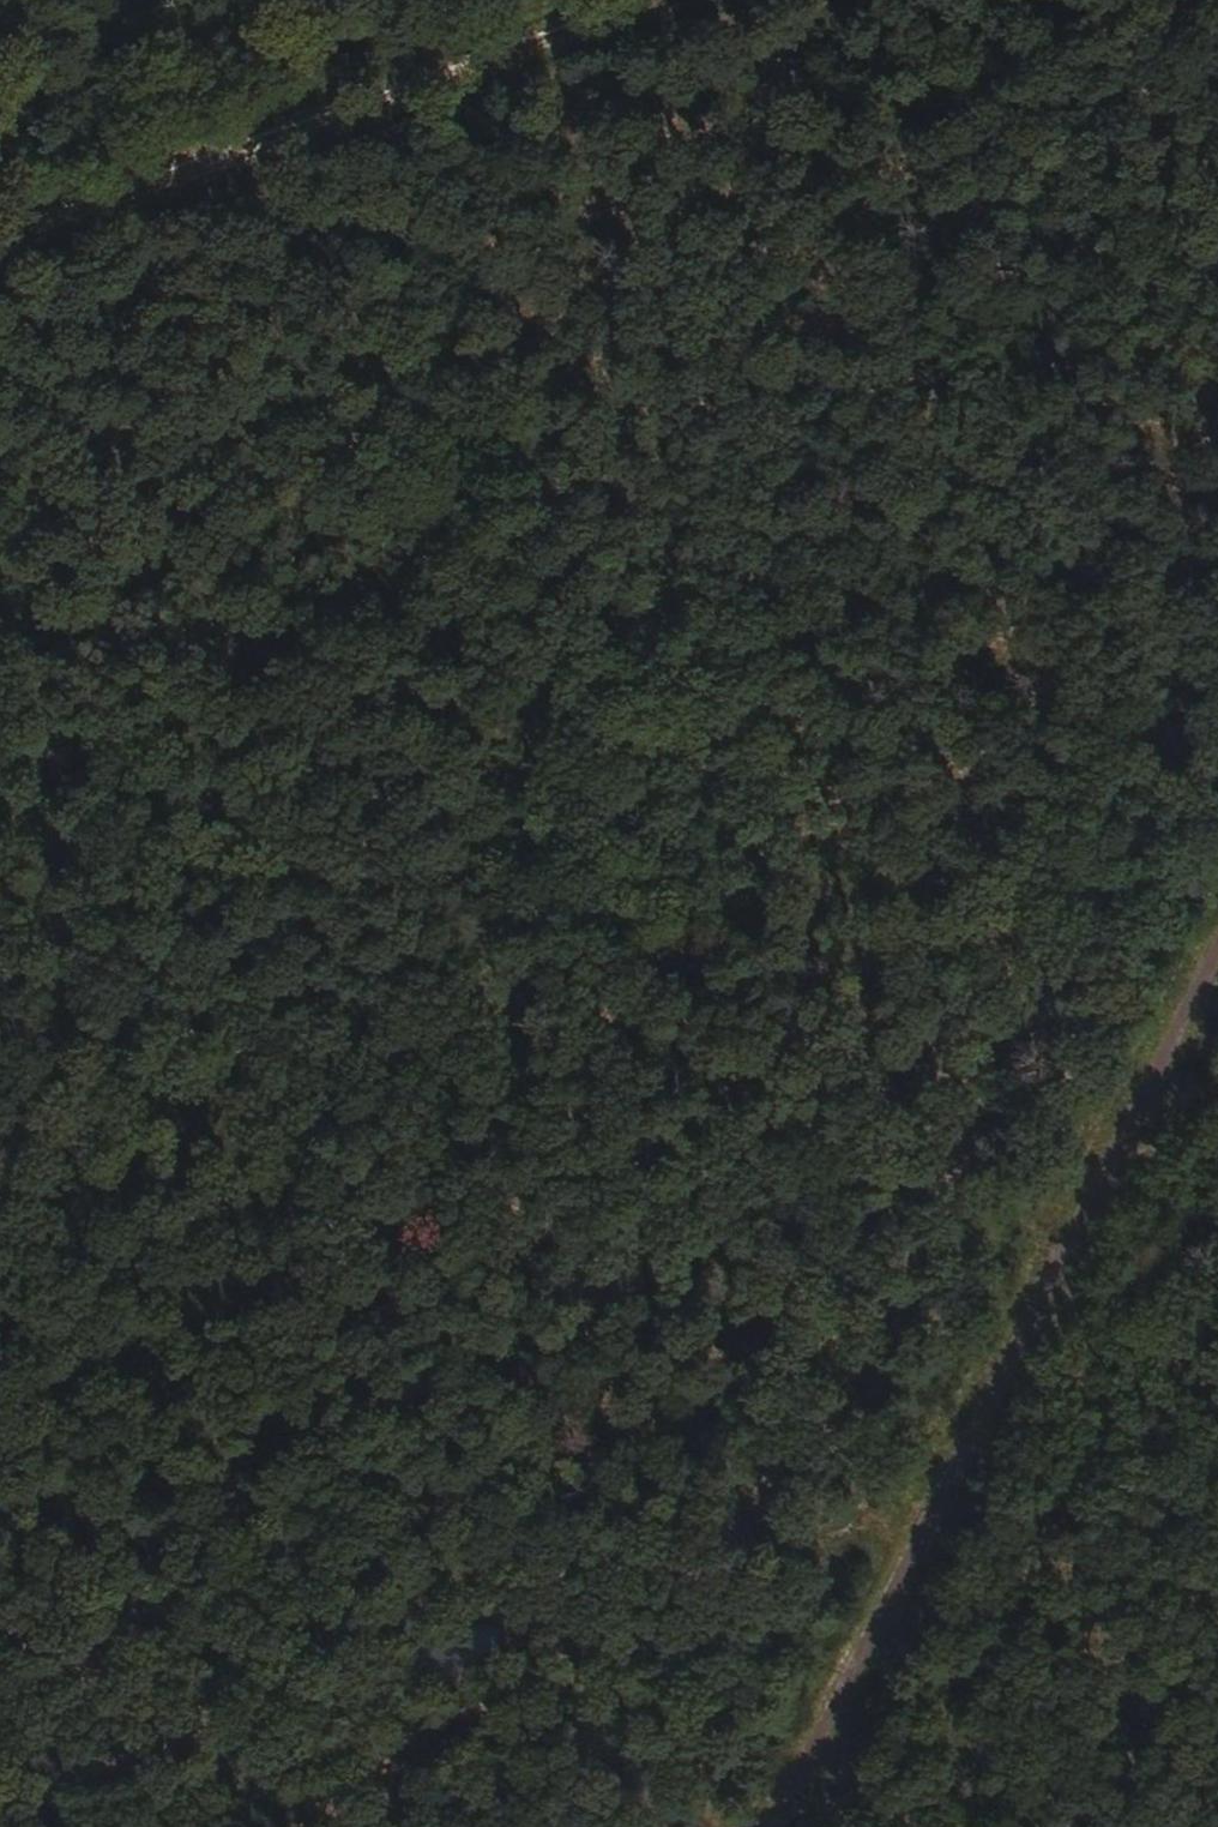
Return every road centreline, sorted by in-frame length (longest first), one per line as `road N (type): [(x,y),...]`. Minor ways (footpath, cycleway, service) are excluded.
road 1 (unclassified): [(767,1826),(1217,947)]
road 2 (track): [(666,0),(0,240)]

